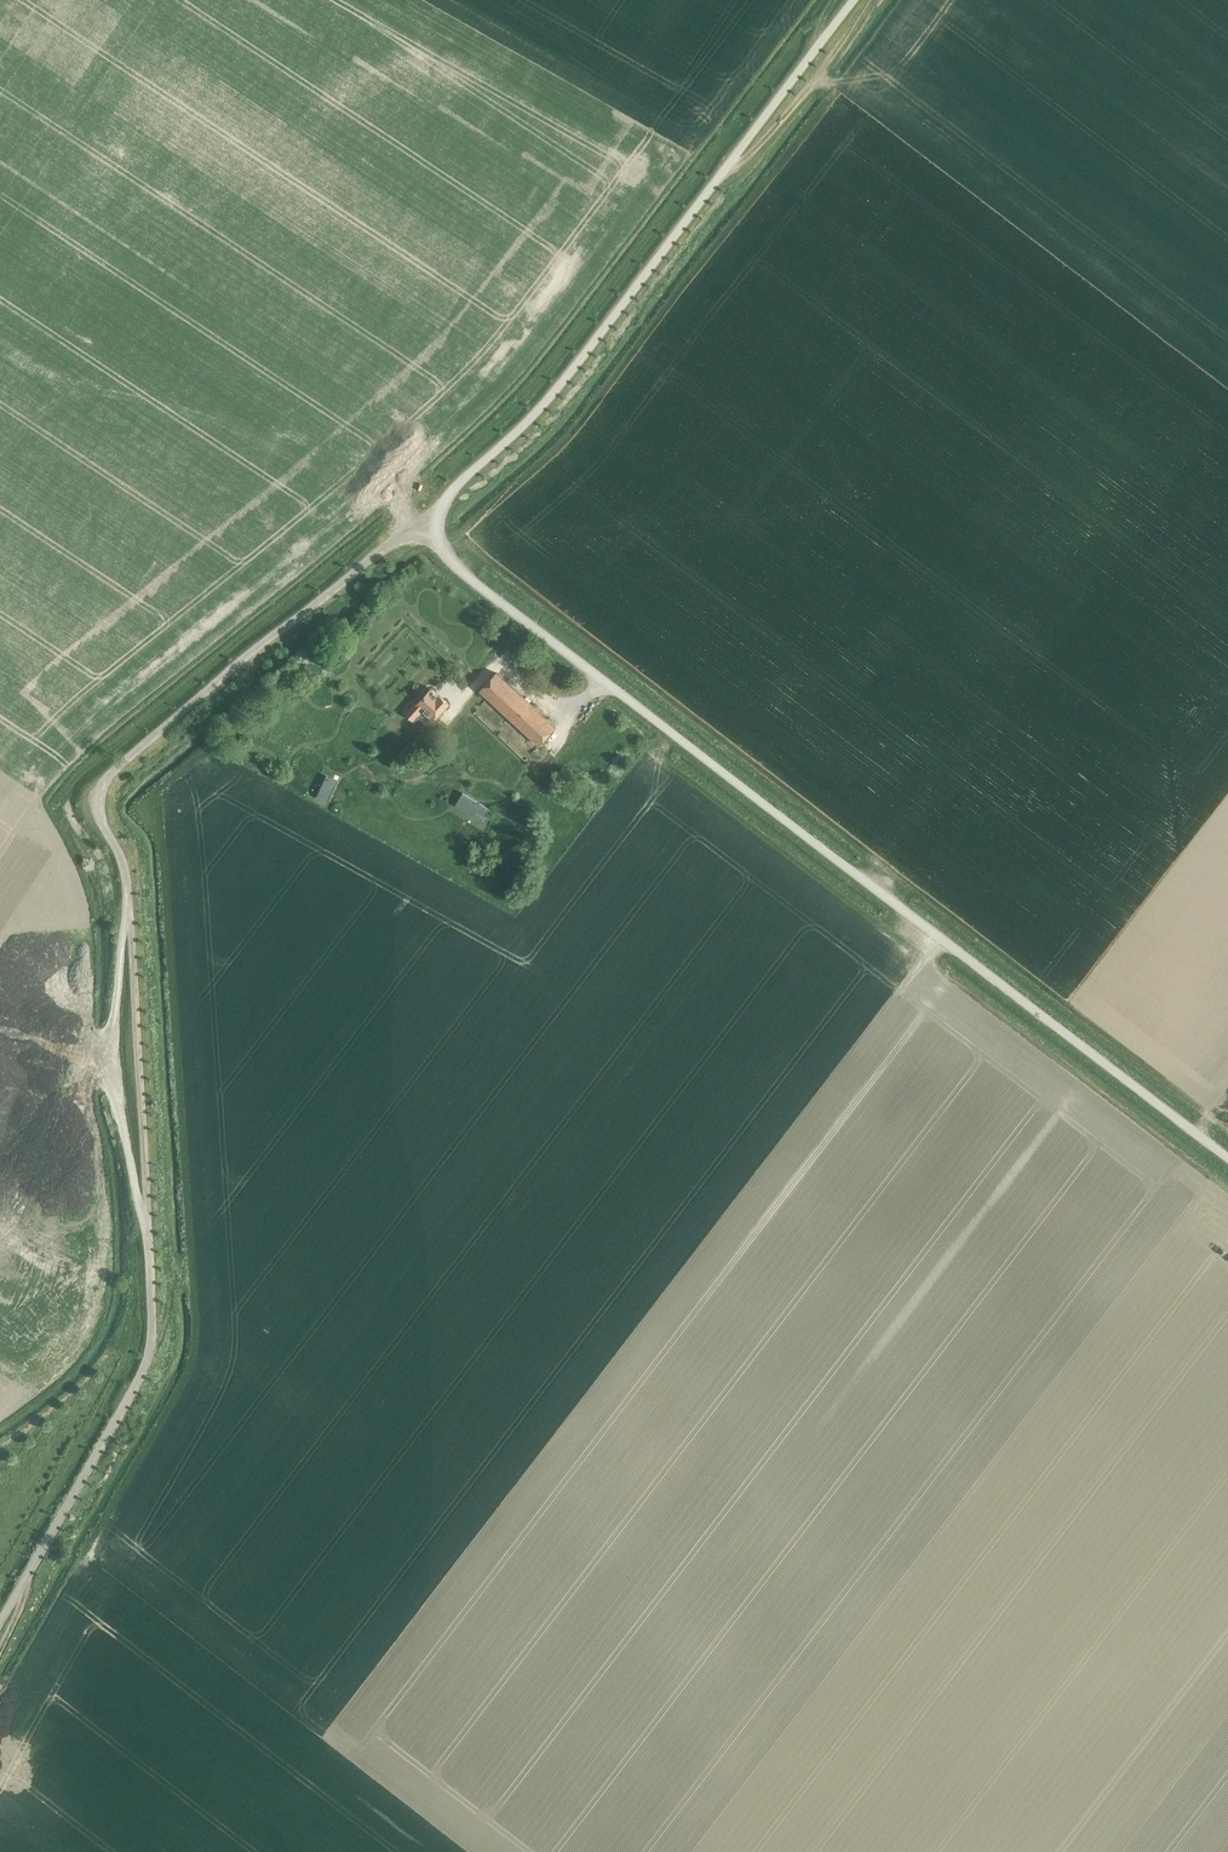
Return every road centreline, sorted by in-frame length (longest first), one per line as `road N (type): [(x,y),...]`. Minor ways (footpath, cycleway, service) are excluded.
road 1 (unclassified): [(1227,1158),(462,572),(438,541),(447,497),(556,389),(851,0)]
road 2 (track): [(435,530),(410,534),(353,574),(101,787),(101,819),(127,888),(152,1334),(132,1392),(0,1621)]

